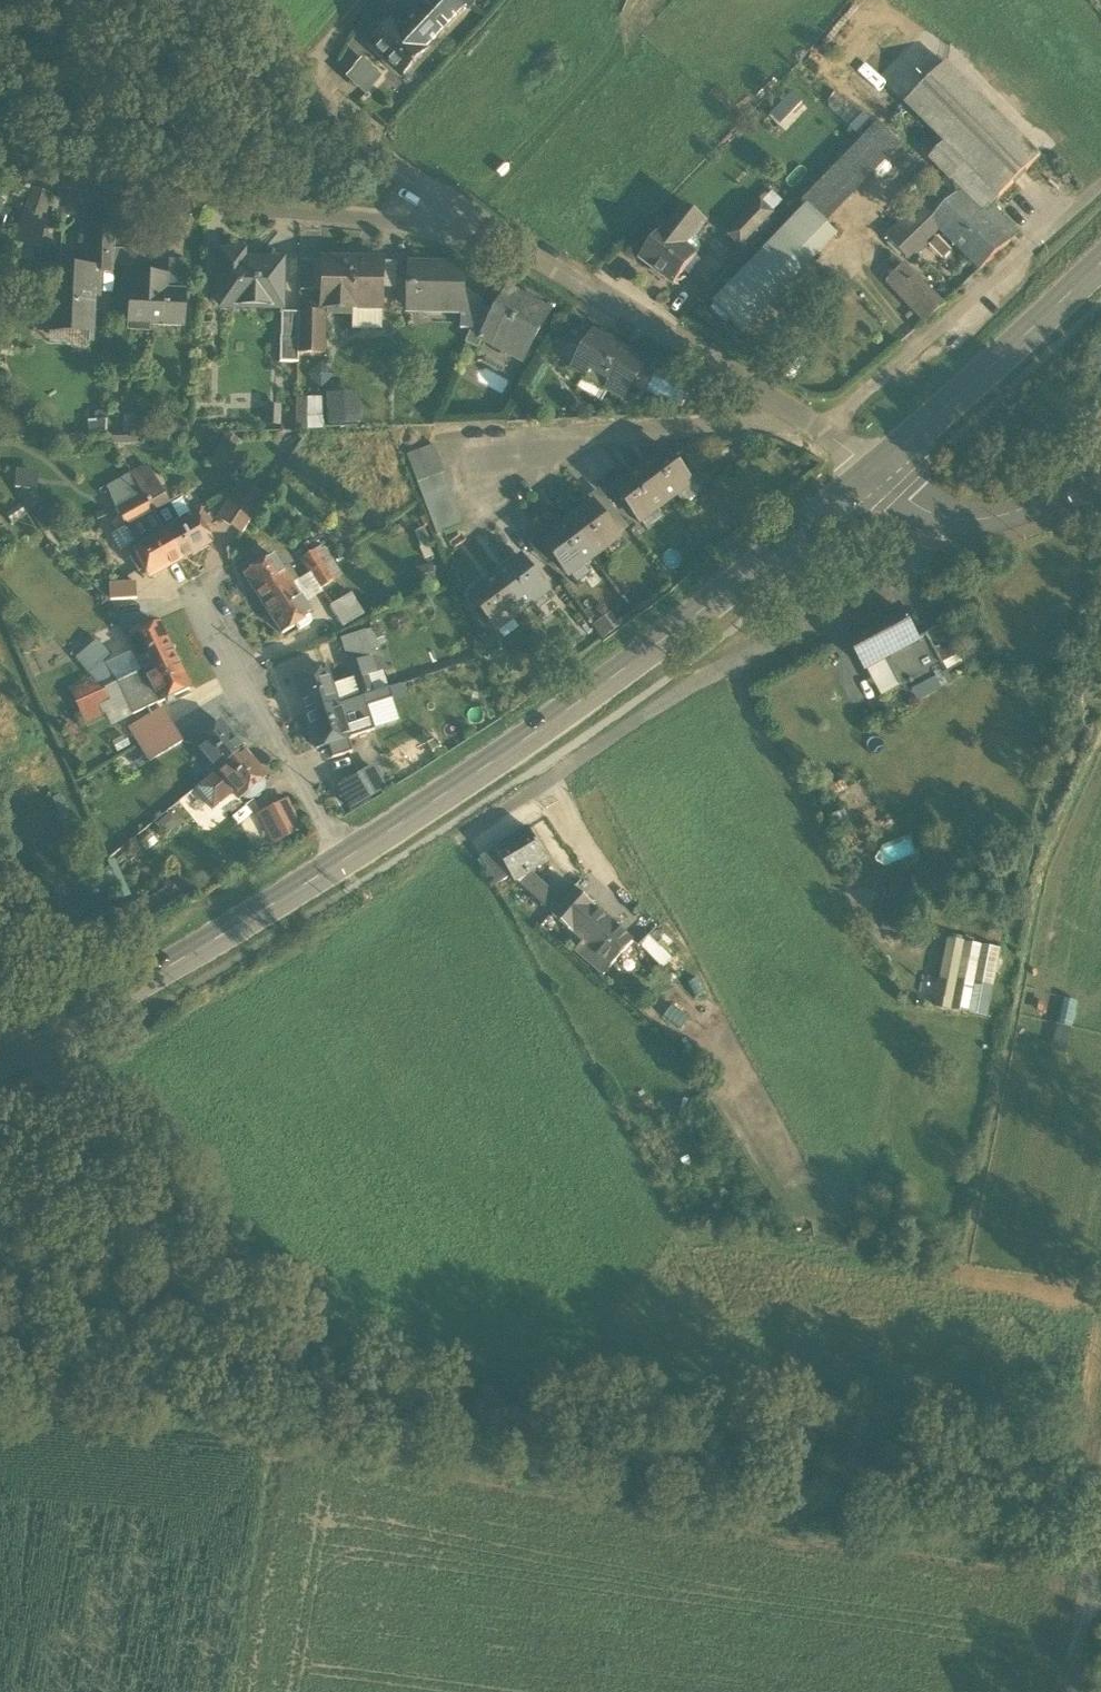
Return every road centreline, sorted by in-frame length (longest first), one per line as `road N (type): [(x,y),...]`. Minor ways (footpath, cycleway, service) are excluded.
road 1 (secondary): [(342,862),(519,746),(878,471)]
road 2 (residential): [(476,831),(706,678),(905,568),(935,516)]
road 3 (residential): [(487,234),(133,197),(6,159)]
road 4 (secondary): [(0,1064),(342,862)]
road 5 (residential): [(811,423),(487,234)]
road 6 (residential): [(1100,186),(820,430)]
road 7 (residential): [(506,464),(593,435),(811,423)]
road 8 (secondary): [(878,471),(1100,263)]
road 9 (residential): [(342,862),(203,597)]
road 10 (residential): [(487,234),(299,76)]
road 11 (residential): [(1073,1691),(1100,1496)]
road 12 (tertiary): [(935,516),(992,519),(1100,477)]
road 13 (track): [(0,169),(22,0)]

